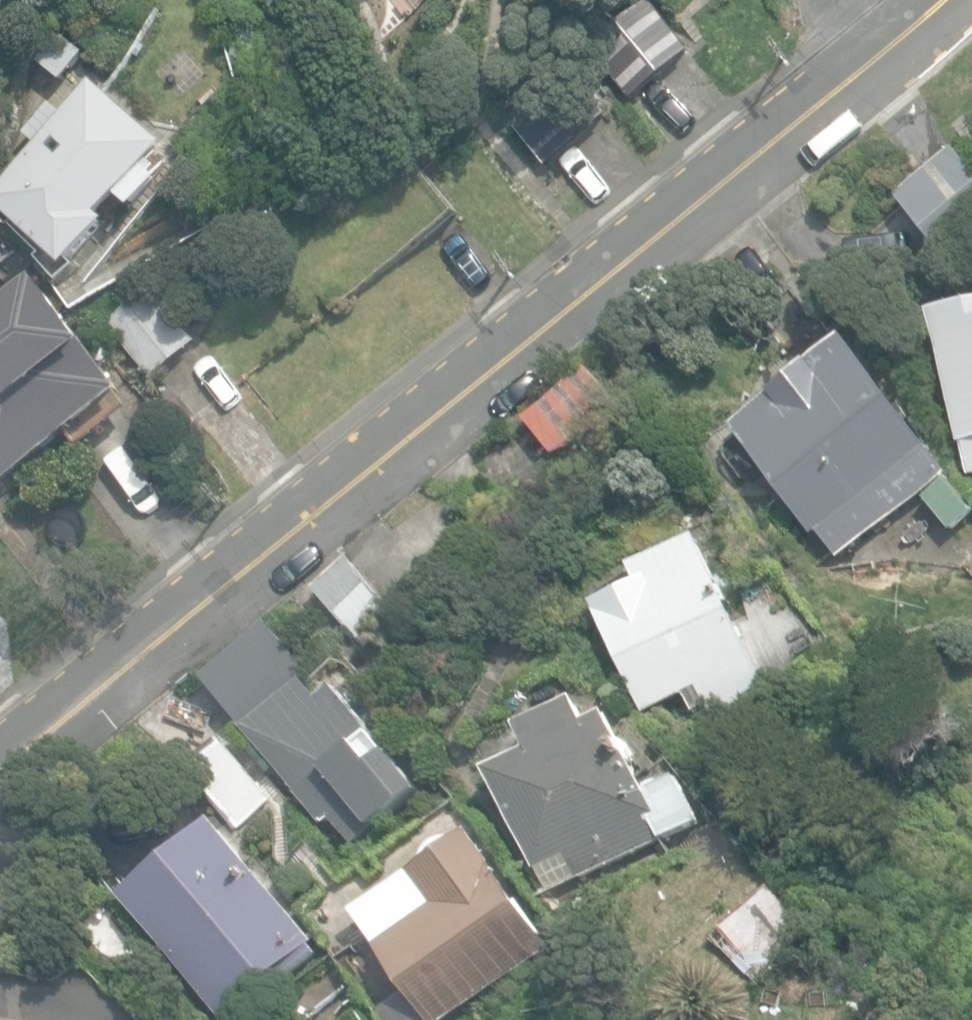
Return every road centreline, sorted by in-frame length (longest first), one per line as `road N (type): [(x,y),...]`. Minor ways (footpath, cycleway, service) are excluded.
road 1 (residential): [(0,773),(880,53)]

